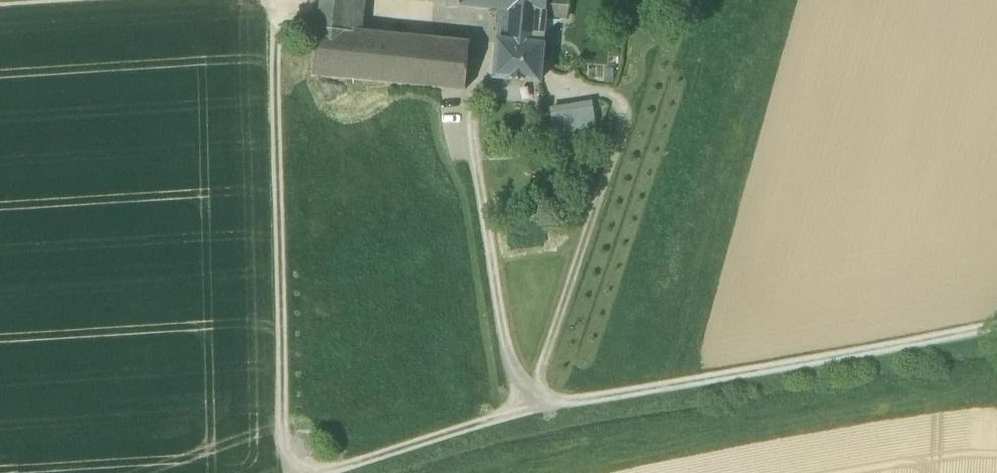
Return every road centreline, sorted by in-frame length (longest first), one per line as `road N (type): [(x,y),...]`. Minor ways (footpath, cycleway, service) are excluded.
road 1 (track): [(290,472),(282,446),(280,0)]
road 2 (track): [(533,410),(334,472)]
road 3 (track): [(189,0),(0,13)]

